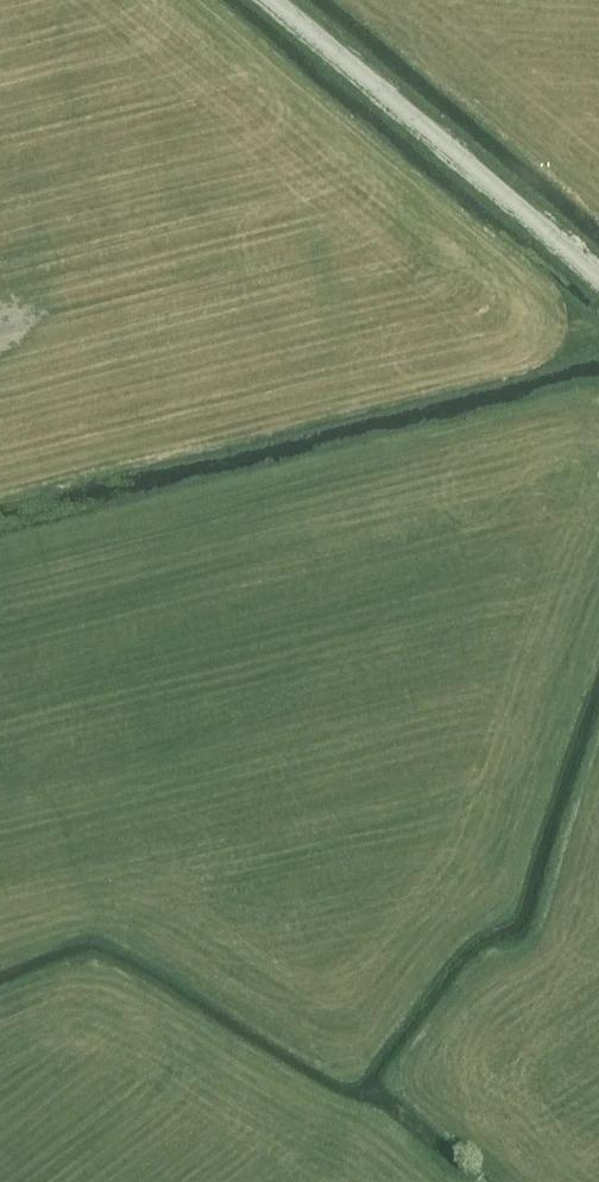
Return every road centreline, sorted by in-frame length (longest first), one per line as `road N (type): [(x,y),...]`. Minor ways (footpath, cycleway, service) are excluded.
road 1 (unclassified): [(598,276),(274,0)]

